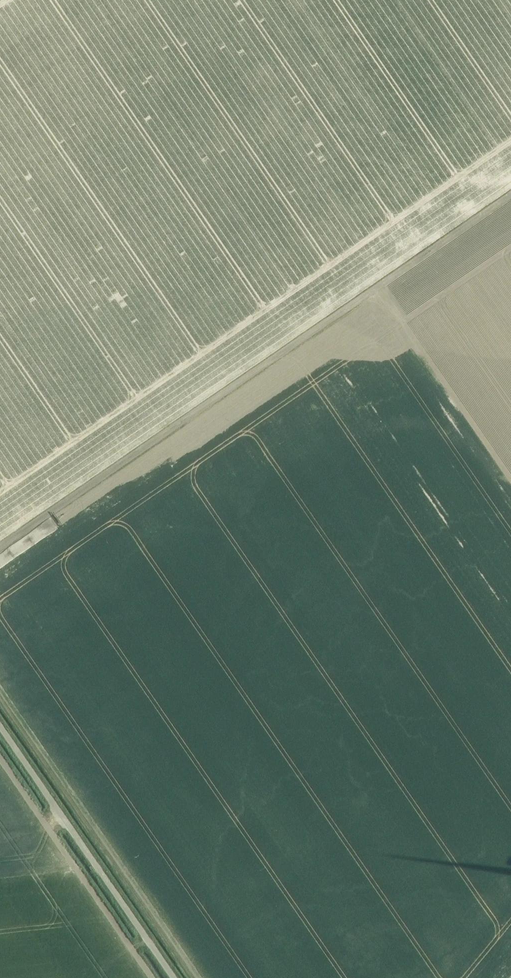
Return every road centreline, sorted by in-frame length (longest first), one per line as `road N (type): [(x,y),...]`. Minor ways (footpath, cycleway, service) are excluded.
road 1 (track): [(510,196),(0,546)]
road 2 (unclassified): [(171,977),(0,728)]

